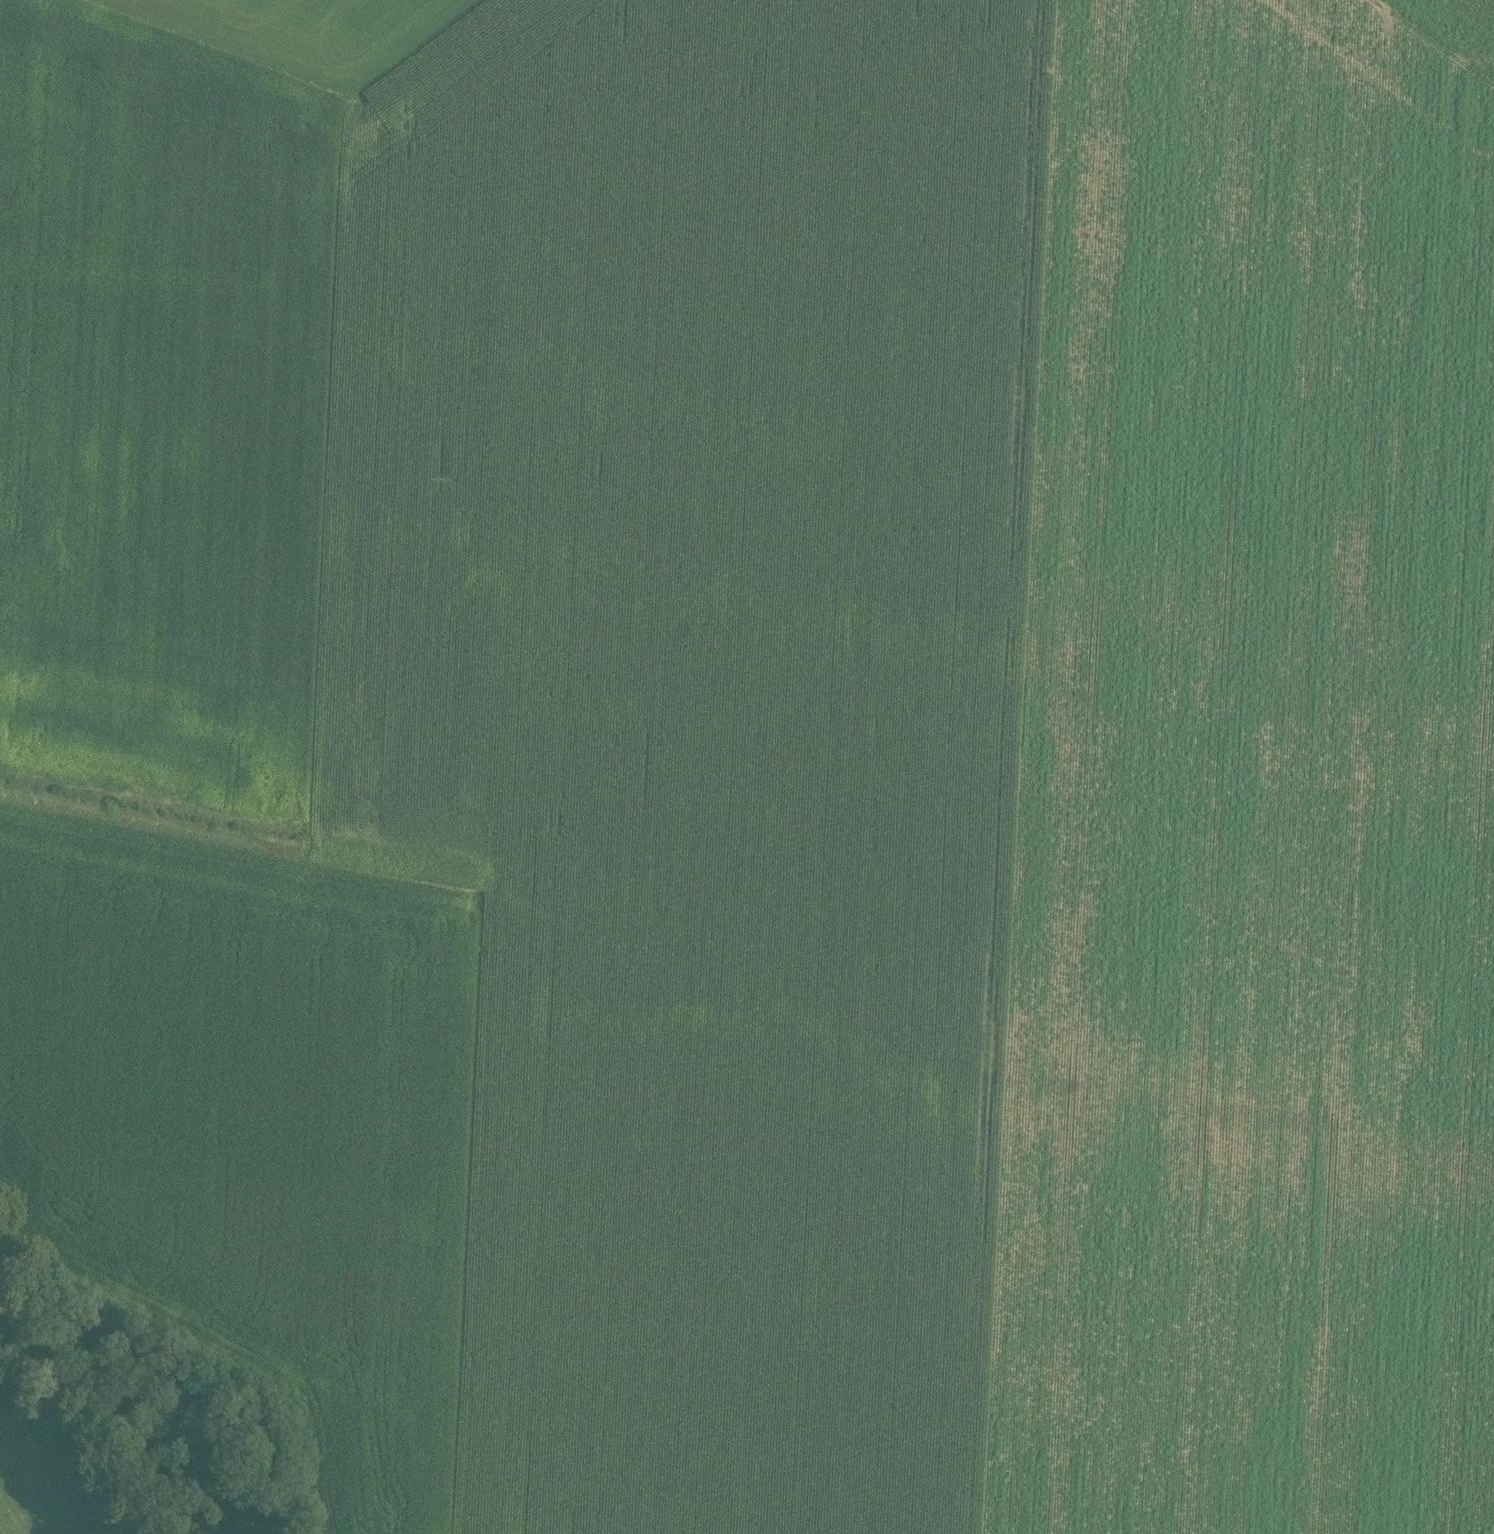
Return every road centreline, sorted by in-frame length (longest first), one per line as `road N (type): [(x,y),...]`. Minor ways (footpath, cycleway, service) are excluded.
road 1 (unclassified): [(153,1533),(0,1272)]

